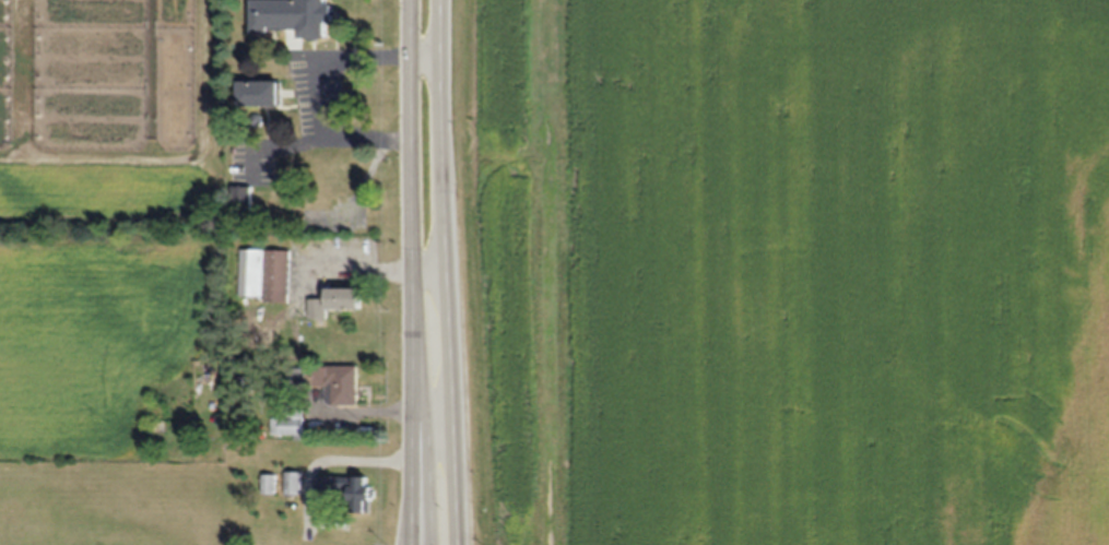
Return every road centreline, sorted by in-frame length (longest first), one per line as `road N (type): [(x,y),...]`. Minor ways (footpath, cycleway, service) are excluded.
road 1 (primary): [(459,544),(460,420),(443,244)]
road 2 (primary): [(412,246),(412,544)]
road 3 (primary): [(412,0),(412,246)]
road 4 (primary): [(443,244),(442,0)]
road 5 (primary): [(416,364),(432,544)]

